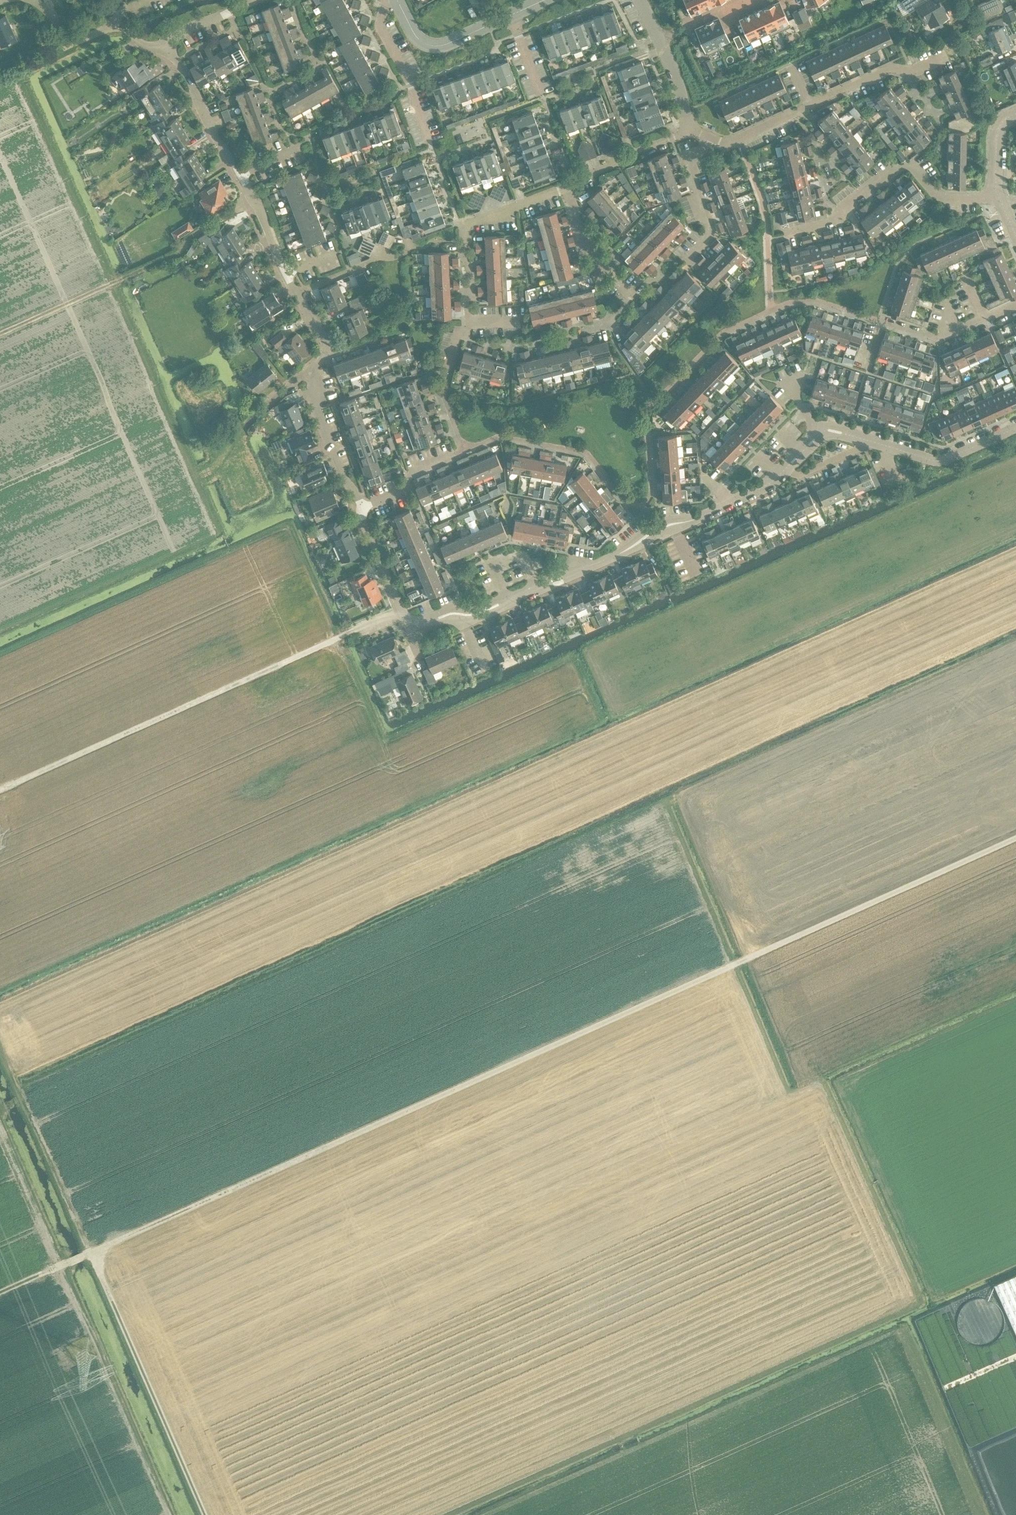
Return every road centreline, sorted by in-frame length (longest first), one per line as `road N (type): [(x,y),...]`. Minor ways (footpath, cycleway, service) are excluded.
road 1 (track): [(1015,837),(0,1293)]
road 2 (track): [(0,793),(402,611)]
road 3 (residential): [(419,626),(485,611),(621,553),(655,529),(697,519),(780,473)]
road 4 (residential): [(314,368),(326,344),(242,174),(168,49)]
road 5 (track): [(0,333),(180,252),(254,198)]
road 6 (residential): [(709,137),(729,143),(892,69),(910,73),(942,59)]
road 7 (residential): [(470,322),(467,225),(565,188)]
road 8 (residential): [(787,235),(834,222),(893,171),(914,166),(942,198)]
road 9 (residential): [(870,441),(938,461),(1015,428)]
road 10 (residential): [(361,509),(312,389),(314,368)]
road 11 (residential): [(881,321),(937,337),(1015,306)]
road 12 (residential): [(565,188),(691,128)]
road 13 (residential): [(683,259),(707,235),(692,168),(709,137)]
road 14 (residential): [(636,301),(583,243),(565,188)]
road 15 (residential): [(419,626),(402,611),(361,509)]
road 16 (tertiary): [(424,43),(443,45),(544,0)]
road 17 (unclassified): [(361,509),(395,497),(418,469),(463,450)]

